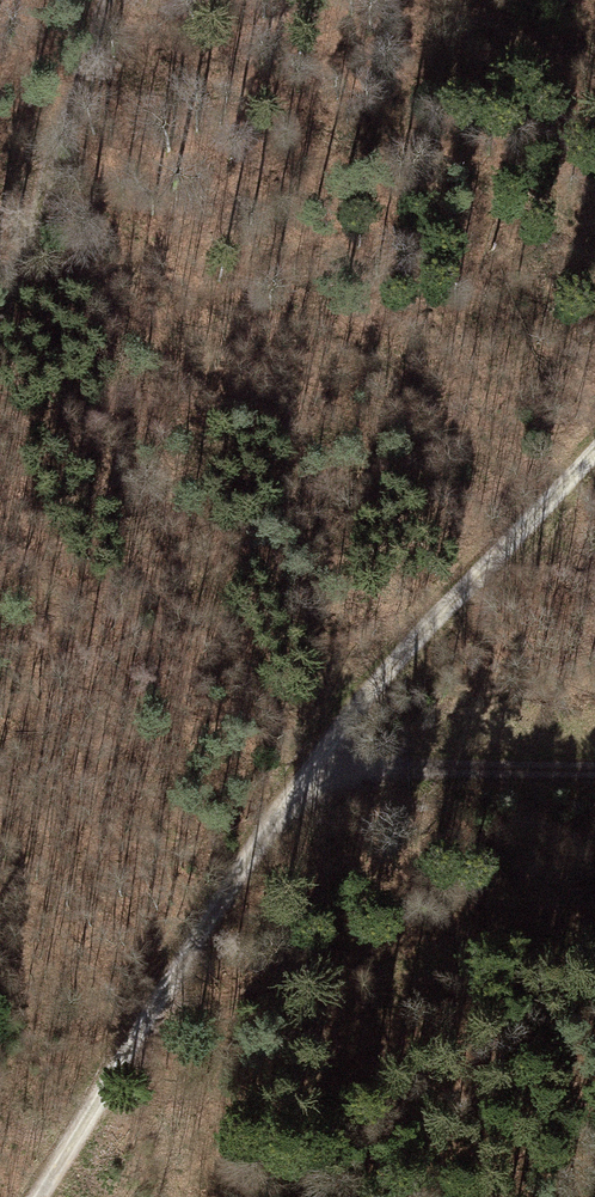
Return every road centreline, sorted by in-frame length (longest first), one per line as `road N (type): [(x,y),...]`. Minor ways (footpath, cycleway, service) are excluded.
road 1 (track): [(35,1196),(293,786),(356,706),(594,453)]
road 2 (track): [(109,0),(0,332)]
road 3 (track): [(293,786),(594,766)]

